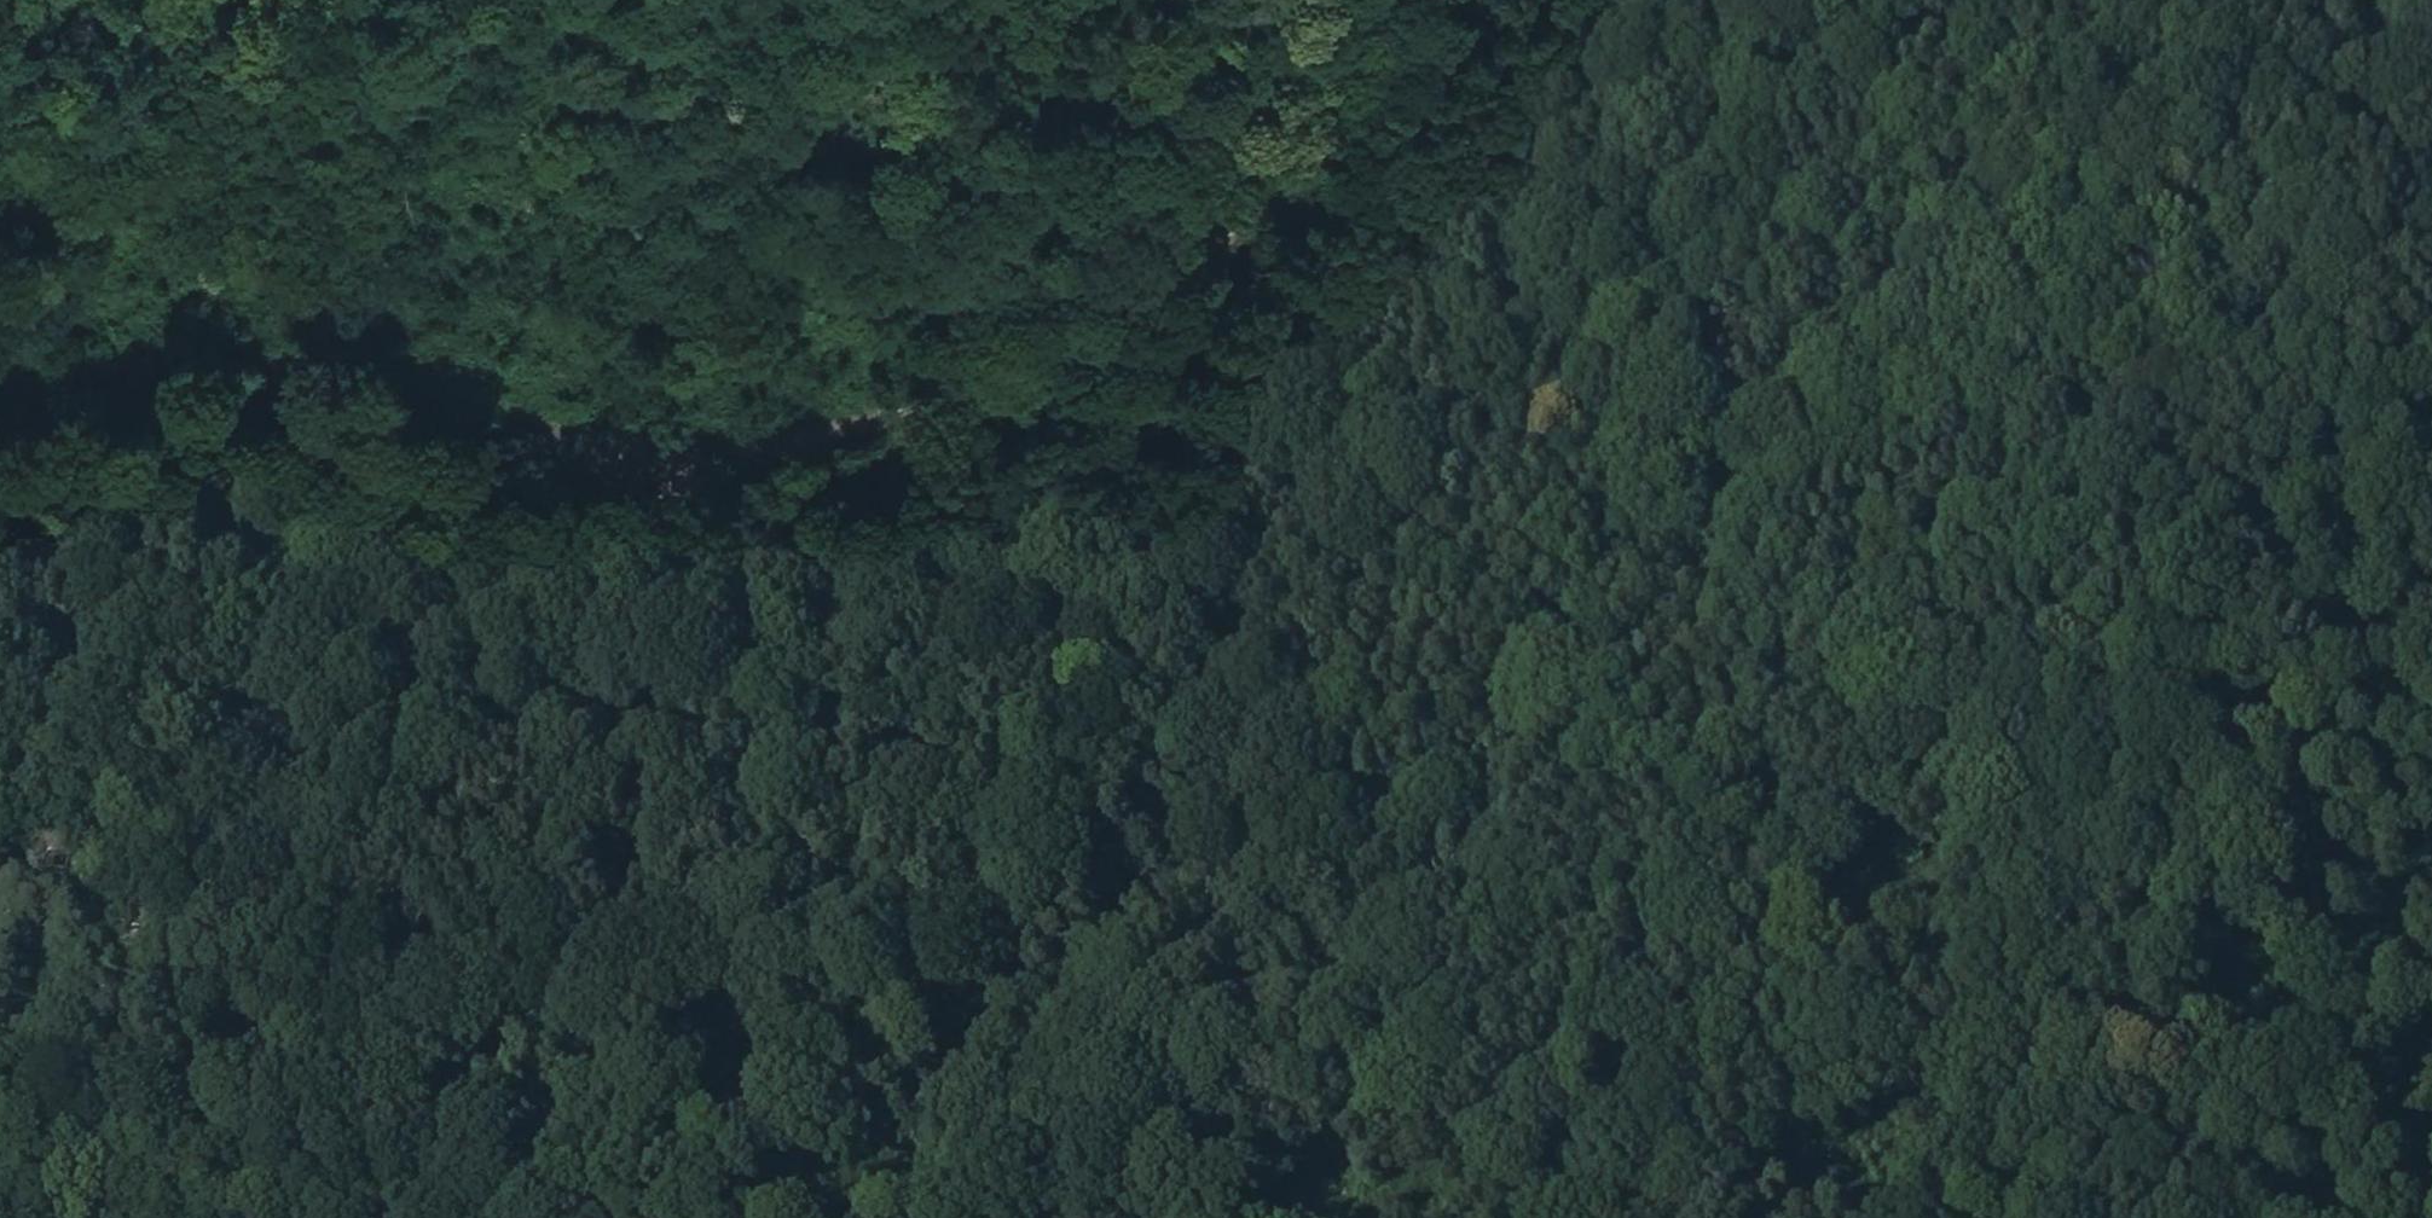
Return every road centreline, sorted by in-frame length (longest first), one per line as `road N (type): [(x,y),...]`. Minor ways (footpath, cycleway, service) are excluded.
road 1 (track): [(0,377),(338,344),(451,410),(714,459),(957,464),(1087,396),(1327,230),(1508,0)]

